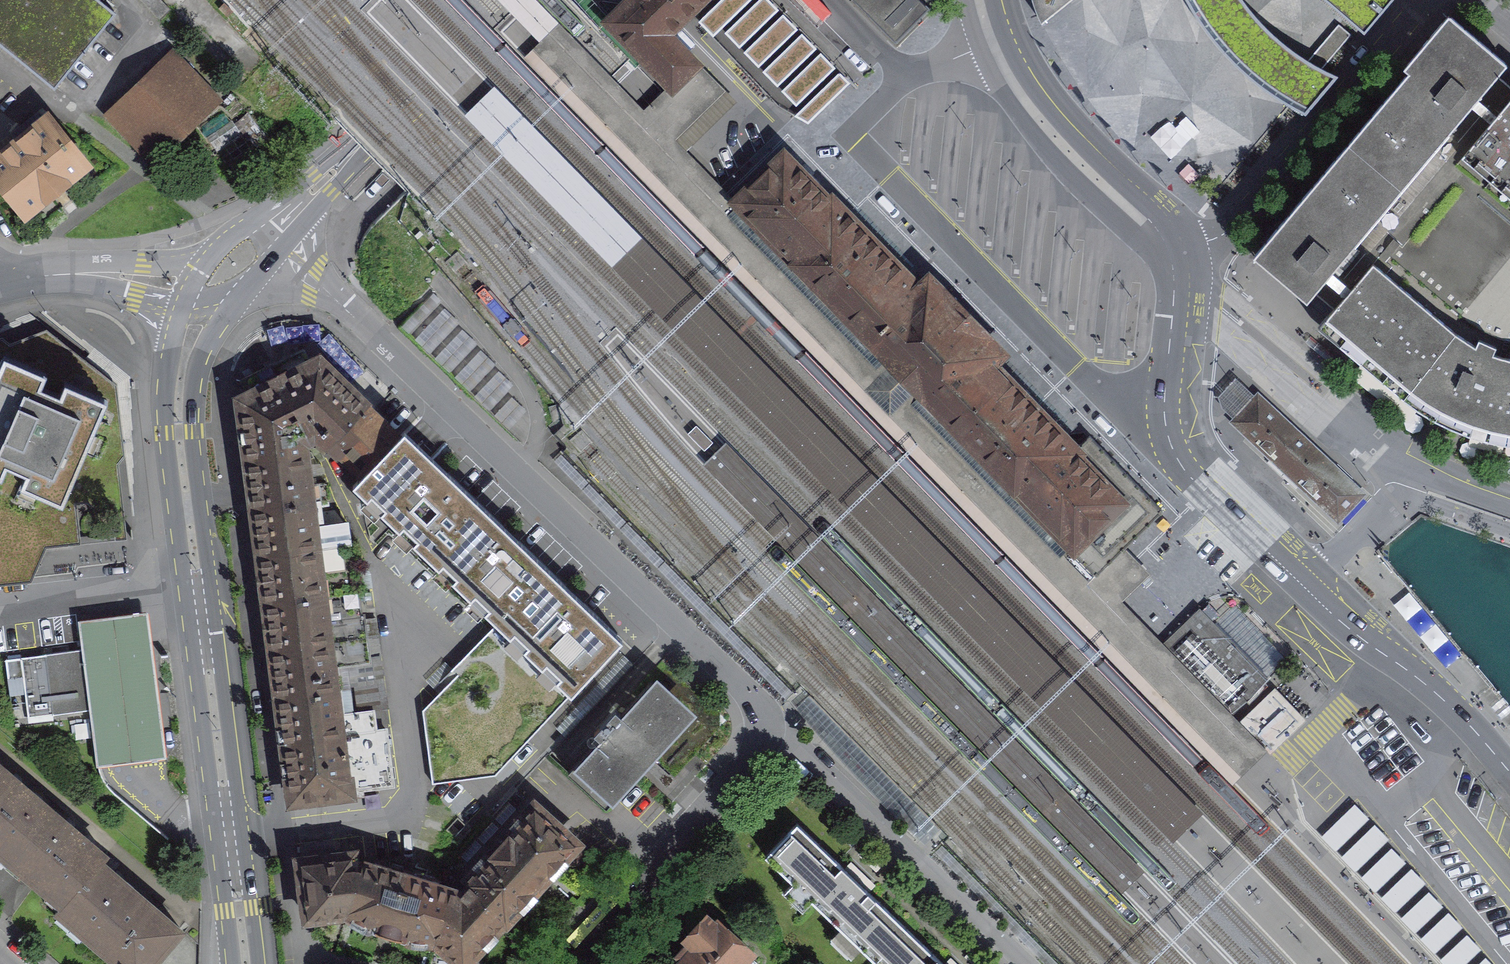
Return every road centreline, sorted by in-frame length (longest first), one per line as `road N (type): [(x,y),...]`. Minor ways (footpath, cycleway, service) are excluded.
road 1 (primary): [(265,963),(194,431),(205,349),(244,294)]
road 2 (primary): [(183,308),(165,433),(232,963)]
road 3 (residential): [(766,724),(754,697),(335,300)]
road 4 (unclassified): [(909,78),(849,134),(1081,373),(1164,411)]
road 5 (residential): [(1168,254),(1240,220),(1425,0)]
road 6 (residential): [(1027,963),(766,724)]
road 7 (residential): [(562,963),(714,798),(759,744),(766,724)]
road 8 (tertiary): [(1509,772),(1440,697),(1304,587)]
road 9 (tertiary): [(1168,254),(1154,229),(1045,124),(996,42)]
road 10 (residential): [(1304,587),(1402,494),(1509,531)]
road 11 (tertiary): [(1304,587),(1192,479),(1170,441),(1164,411)]
road 12 (primary): [(511,0),(366,144)]
road 13 (tertiary): [(209,260),(91,261),(43,272)]
road 14 (tertiary): [(1164,411),(1173,302),(1168,254)]
road 15 (tertiary): [(43,272),(183,308)]
road 16 (primary): [(366,144),(250,223)]

